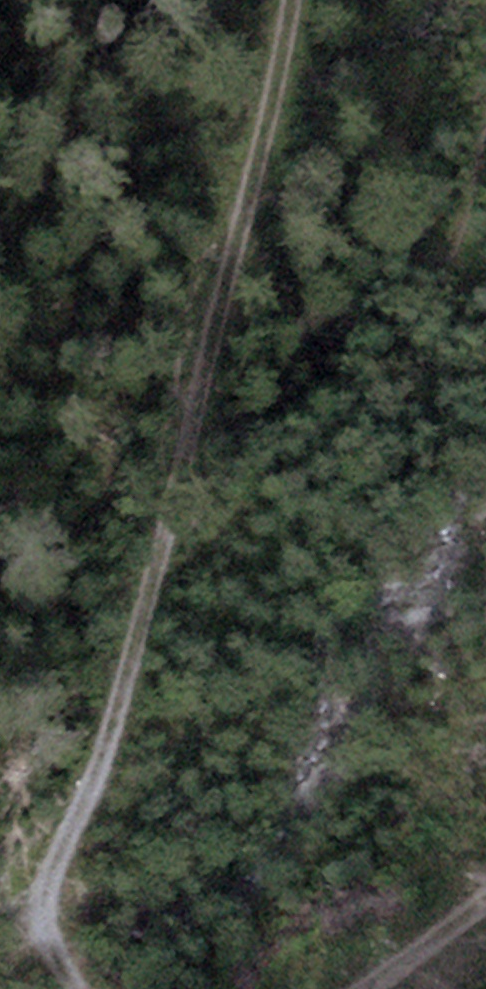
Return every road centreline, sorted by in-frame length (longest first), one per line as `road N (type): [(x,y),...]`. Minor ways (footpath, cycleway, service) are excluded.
road 1 (track): [(276,155),(124,742),(52,888),(75,988)]
road 2 (track): [(290,0),(276,155)]
road 3 (track): [(363,988),(485,894)]

